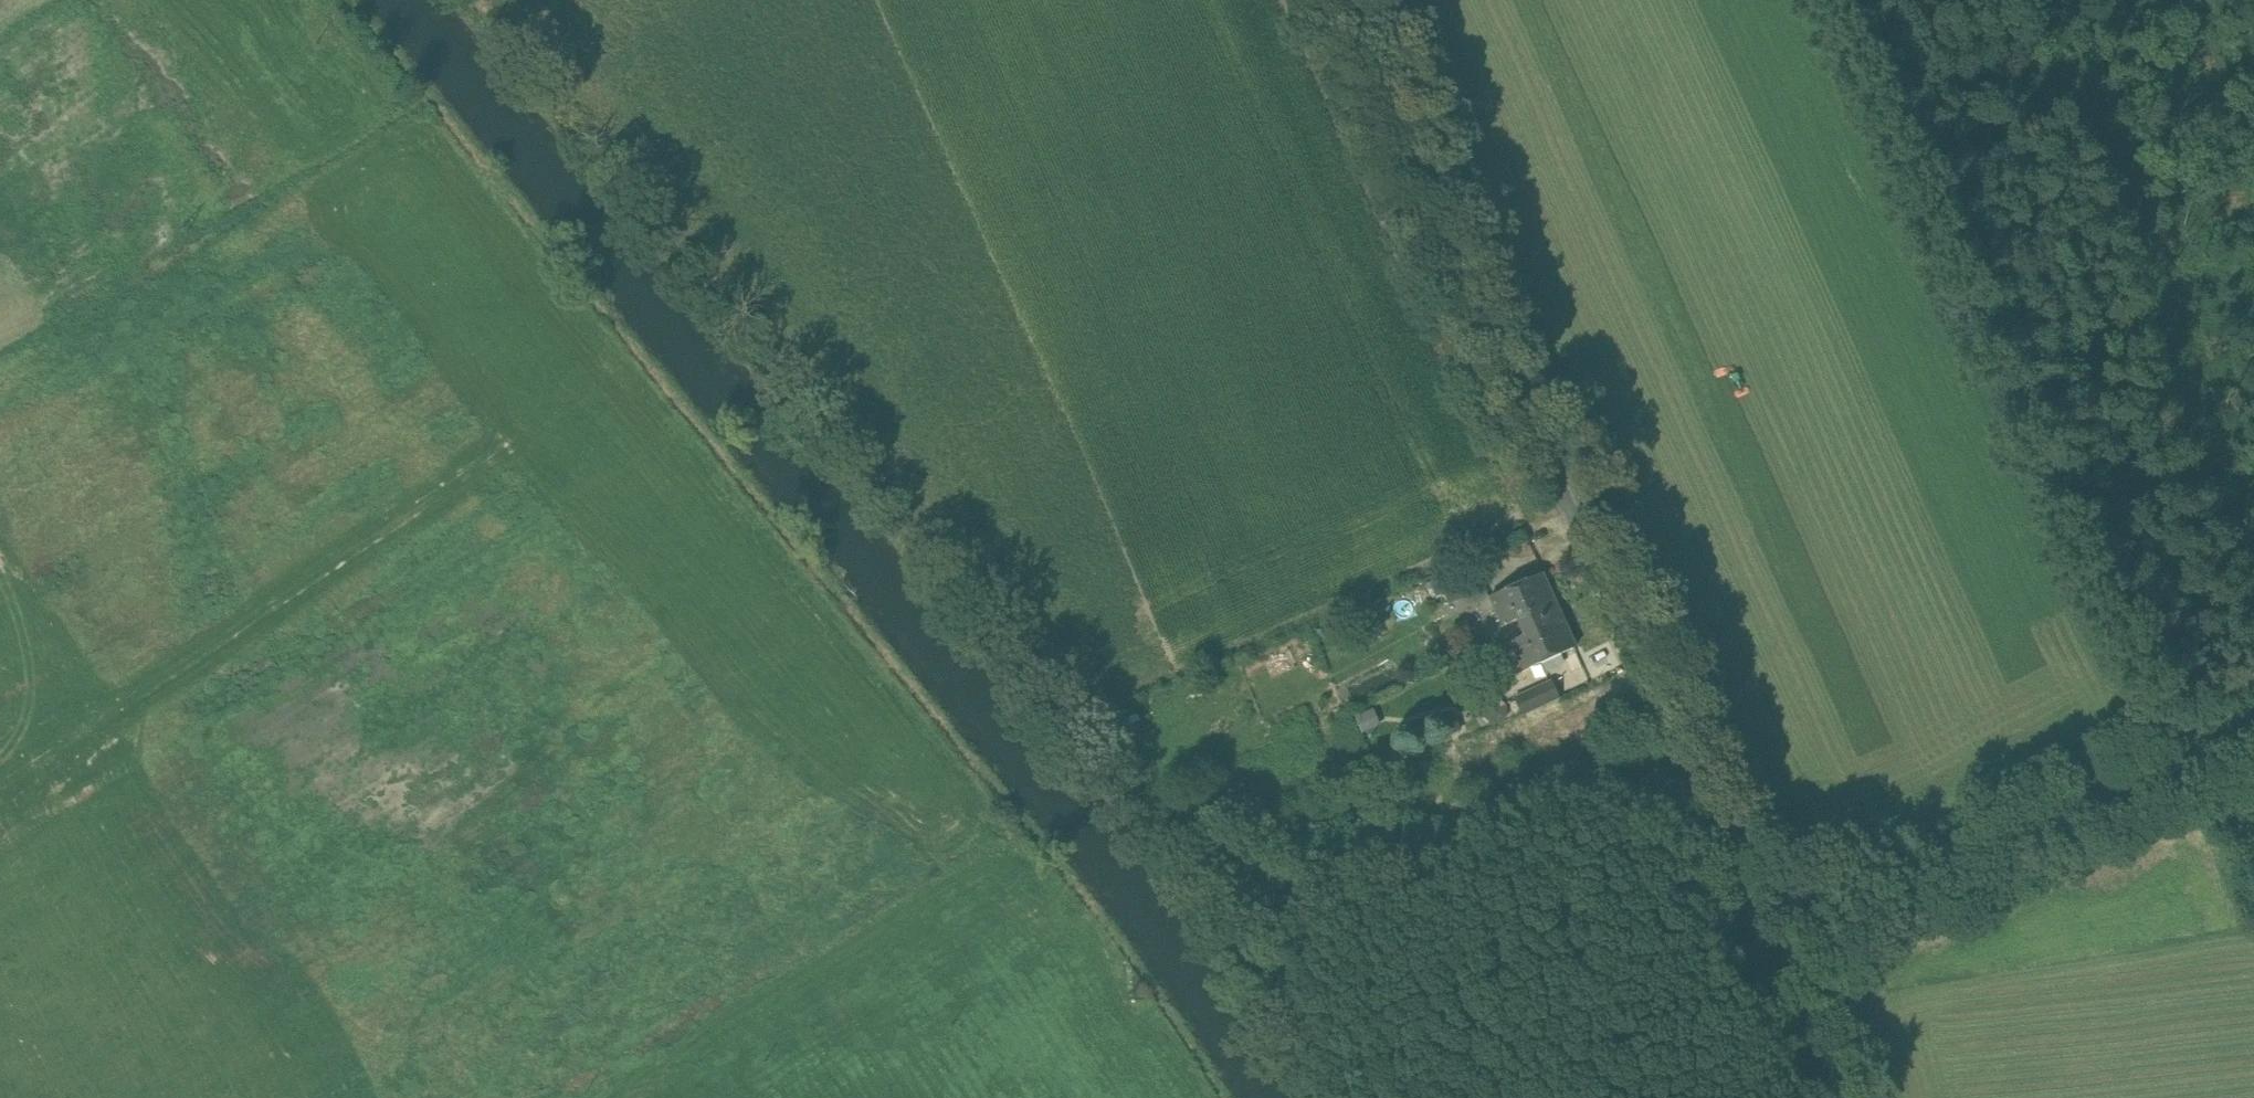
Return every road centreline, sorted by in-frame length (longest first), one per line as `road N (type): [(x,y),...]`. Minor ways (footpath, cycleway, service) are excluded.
road 1 (unclassified): [(1836,1097),(1344,0)]

